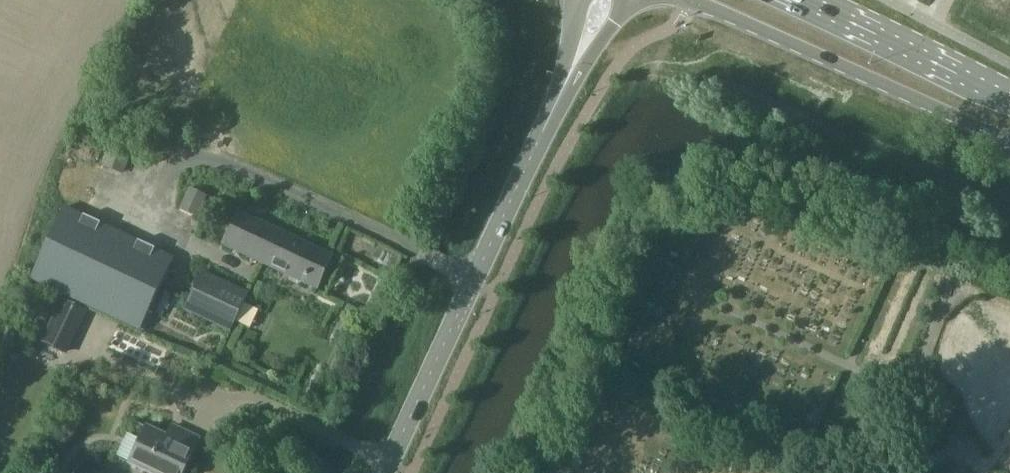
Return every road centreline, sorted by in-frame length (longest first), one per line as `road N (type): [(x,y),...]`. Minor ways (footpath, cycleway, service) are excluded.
road 1 (tertiary): [(391,472),(574,68)]
road 2 (secondary): [(698,0),(1009,141)]
road 3 (secondary): [(1009,100),(796,0)]

